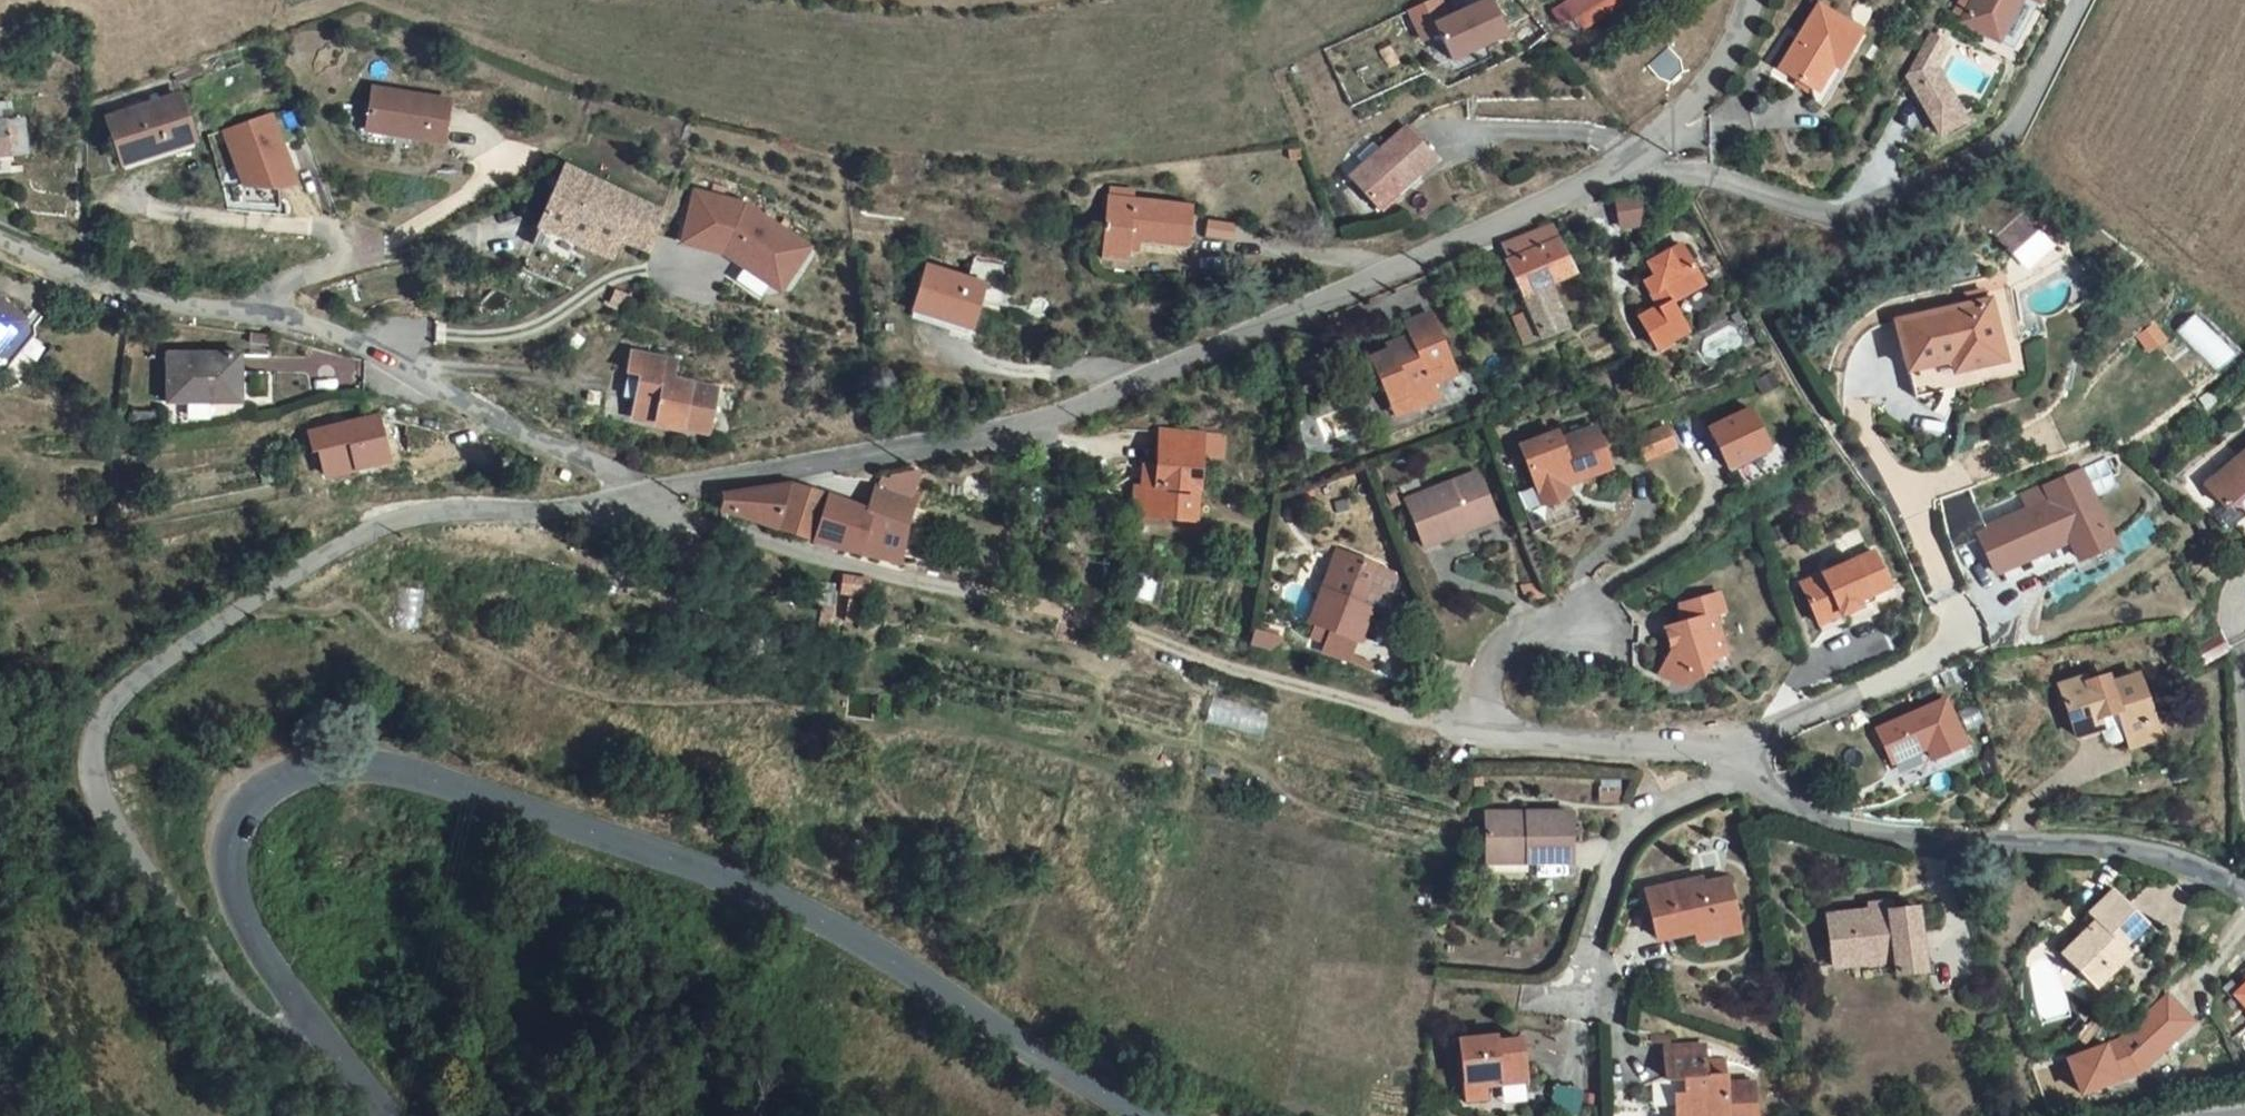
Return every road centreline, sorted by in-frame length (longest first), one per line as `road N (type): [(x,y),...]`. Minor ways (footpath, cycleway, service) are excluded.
road 1 (secondary): [(1151,1115),(727,875),(390,767),(329,764),(284,777),(244,807),(228,844),(231,885),(254,940),(350,1067)]
road 2 (unclassified): [(350,1067),(242,1011),(113,828),(92,781),(91,737),(113,701),(180,649),(361,534),(421,512),(646,499)]
road 3 (unclassified): [(646,499),(1058,418),(1646,154)]
road 4 (residential): [(0,243),(111,295),(282,316),(339,336),(646,499)]
road 5 (track): [(1480,728),(904,578)]
road 6 (residential): [(1646,154),(1856,212),(2004,144),(2052,78),(2090,0)]
road 7 (residential): [(1730,753),(1973,629),(1935,489),(1860,384)]
road 8 (residential): [(2244,890),(2084,840),(1894,830),(1795,809),(1730,753)]
road 9 (residential): [(1730,753),(1480,728),(1506,655),(1564,606),(1625,580)]
road 10 (residential): [(1730,753),(1719,781),(1618,852),(1575,1006)]
road 11 (residential): [(904,578),(676,515),(646,499)]
road 12 (unclassified): [(1646,154),(1727,61),(1751,0)]

